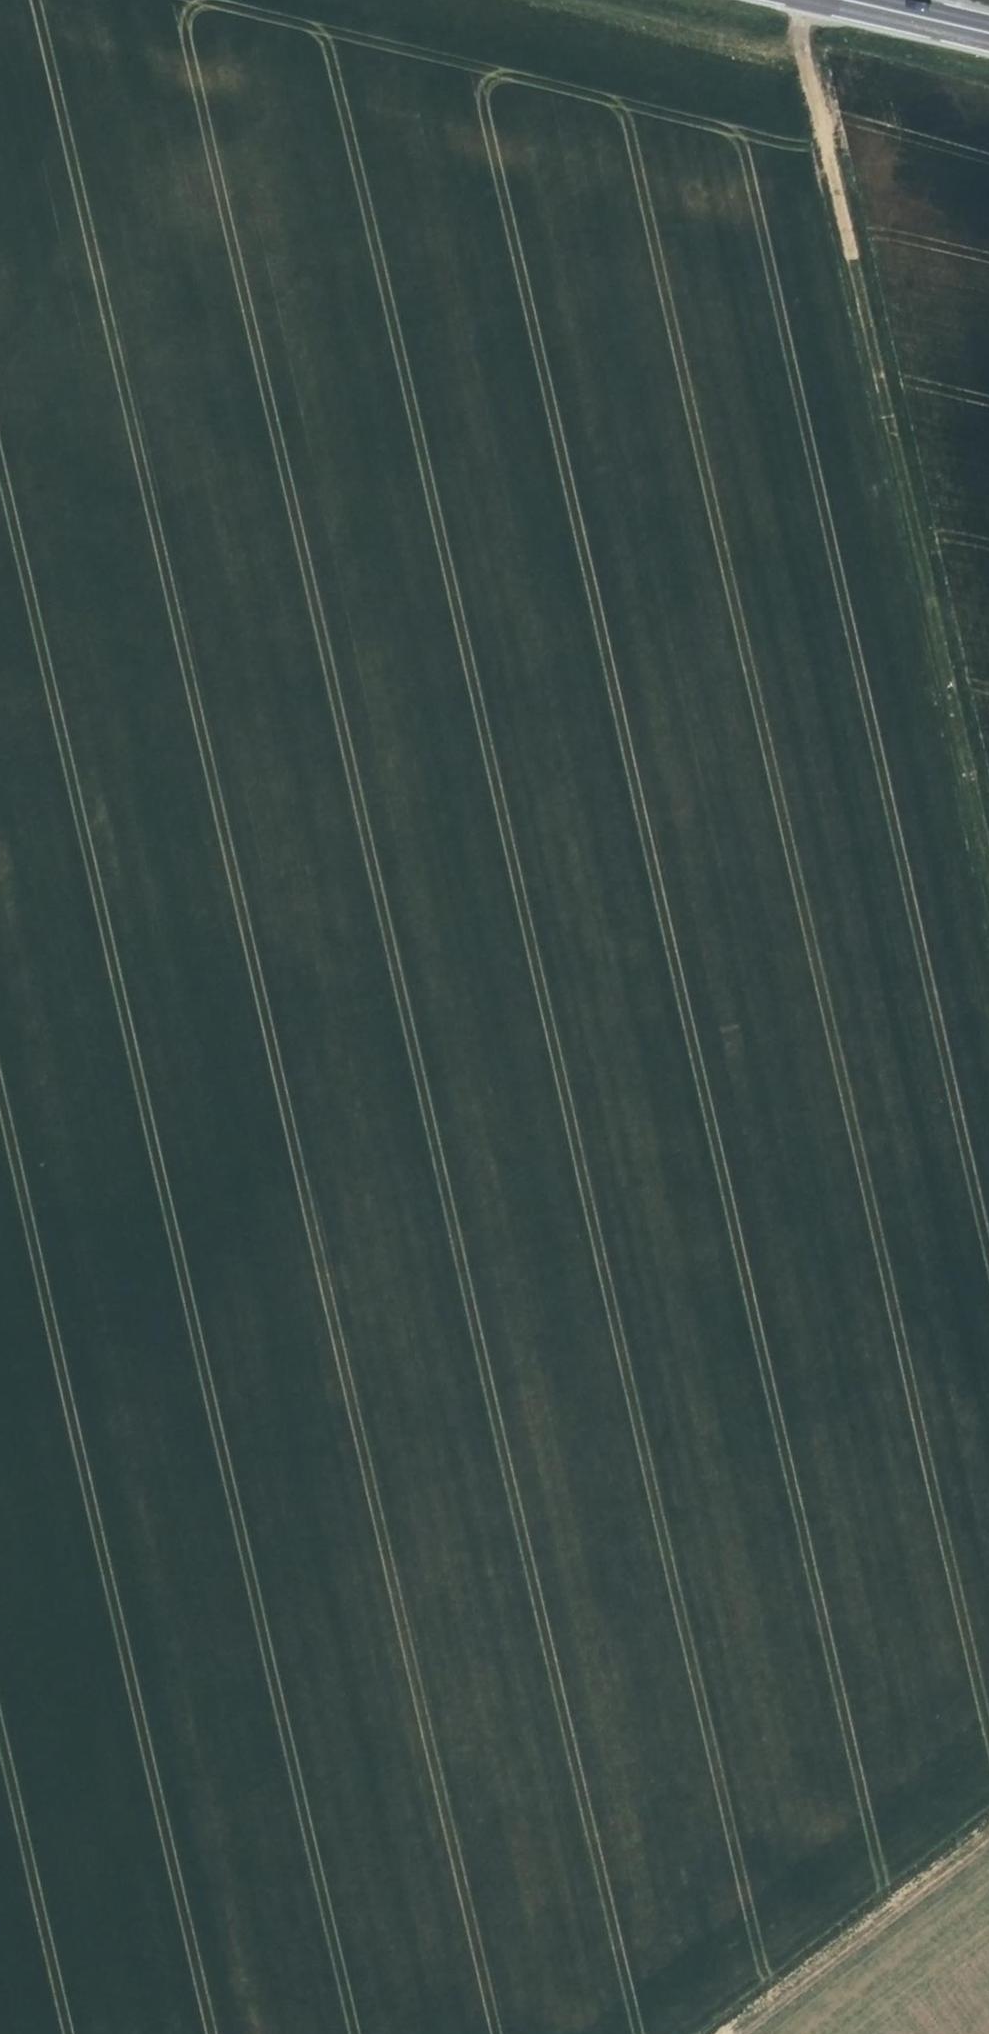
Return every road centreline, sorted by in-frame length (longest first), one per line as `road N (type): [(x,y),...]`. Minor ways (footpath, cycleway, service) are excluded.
road 1 (track): [(988,844),(802,0)]
road 2 (track): [(732,2033),(988,1833)]
road 3 (track): [(814,49),(603,0)]
road 4 (primary): [(848,0),(988,33)]

